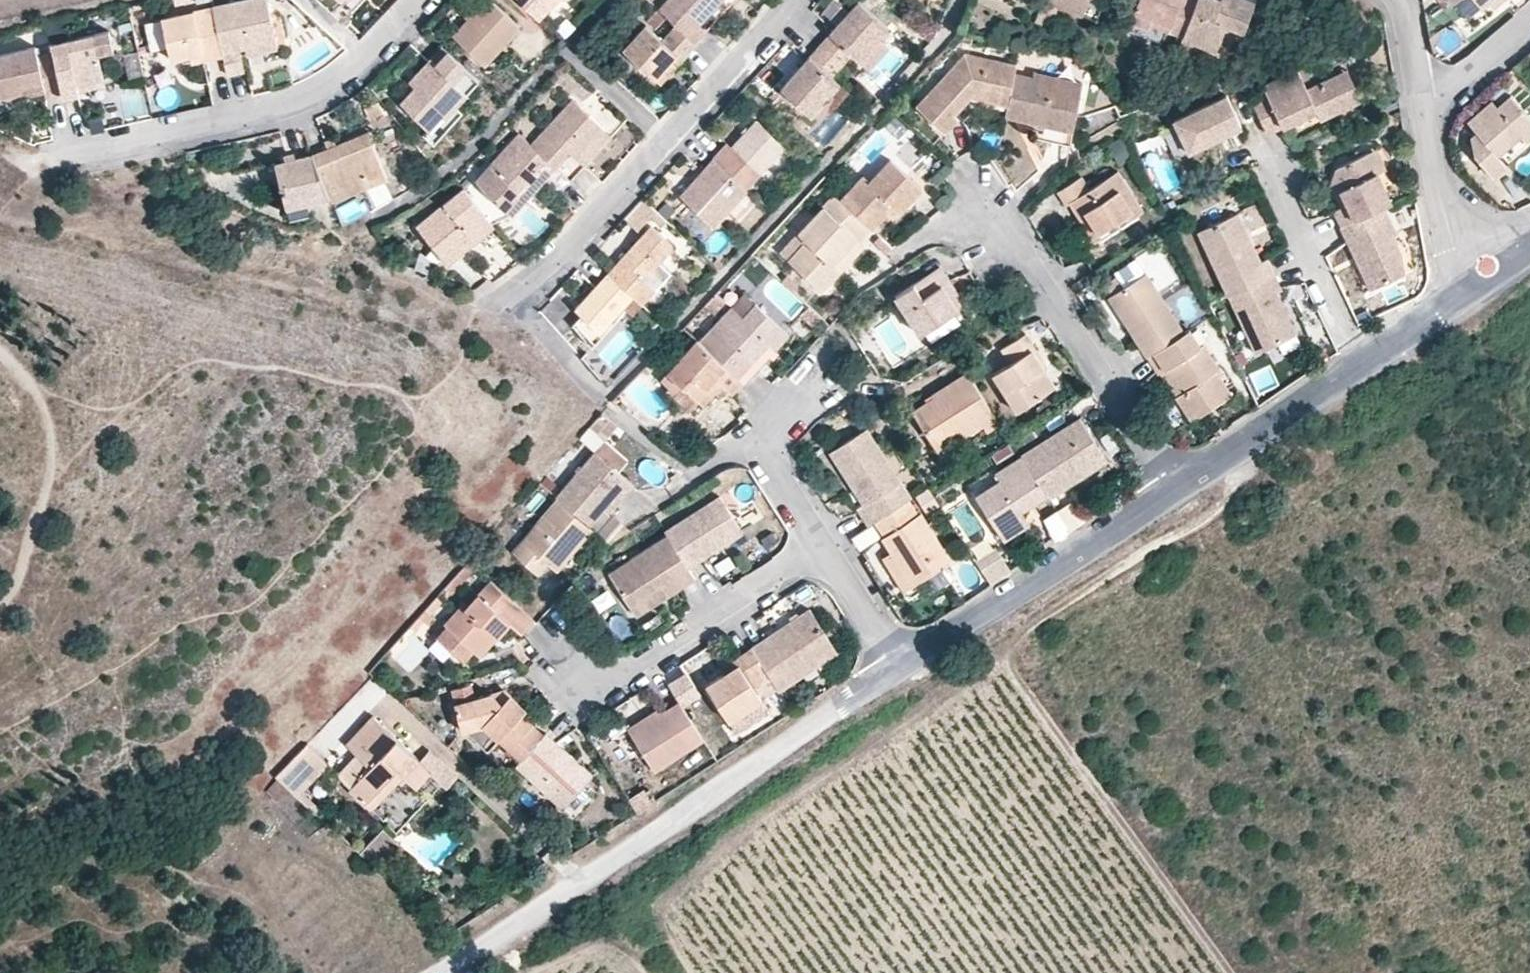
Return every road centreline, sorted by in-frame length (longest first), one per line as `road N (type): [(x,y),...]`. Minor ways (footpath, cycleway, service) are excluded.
road 1 (residential): [(794,0),(518,298),(602,398)]
road 2 (residential): [(845,702),(441,972)]
road 3 (track): [(1231,972),(1000,656),(950,633)]
road 4 (residential): [(416,0),(371,50),(291,100),(48,159)]
road 5 (residential): [(1174,490),(1008,236),(967,220)]
road 6 (track): [(1237,447),(1226,503),(1031,626),(1008,669)]
road 7 (track): [(0,351),(42,402),(55,483),(33,567),(0,616)]
road 8 (residential): [(817,543),(606,682),(568,668)]
road 9 (residential): [(950,633),(1174,490)]
road 10 (residential): [(1174,490),(1361,362)]
road 11 (residential): [(817,543),(755,441),(817,369)]
road 12 (residential): [(1283,174),(1287,205),(1361,362)]
road 13 (residential): [(950,633),(890,653),(817,543)]
road 14 (residential): [(1487,267),(1455,214),(1423,109)]
road 15 (residential): [(1361,362),(1487,267)]
road 16 (residential): [(1423,109),(1529,16)]
road 17 (residential): [(845,702),(950,633)]

